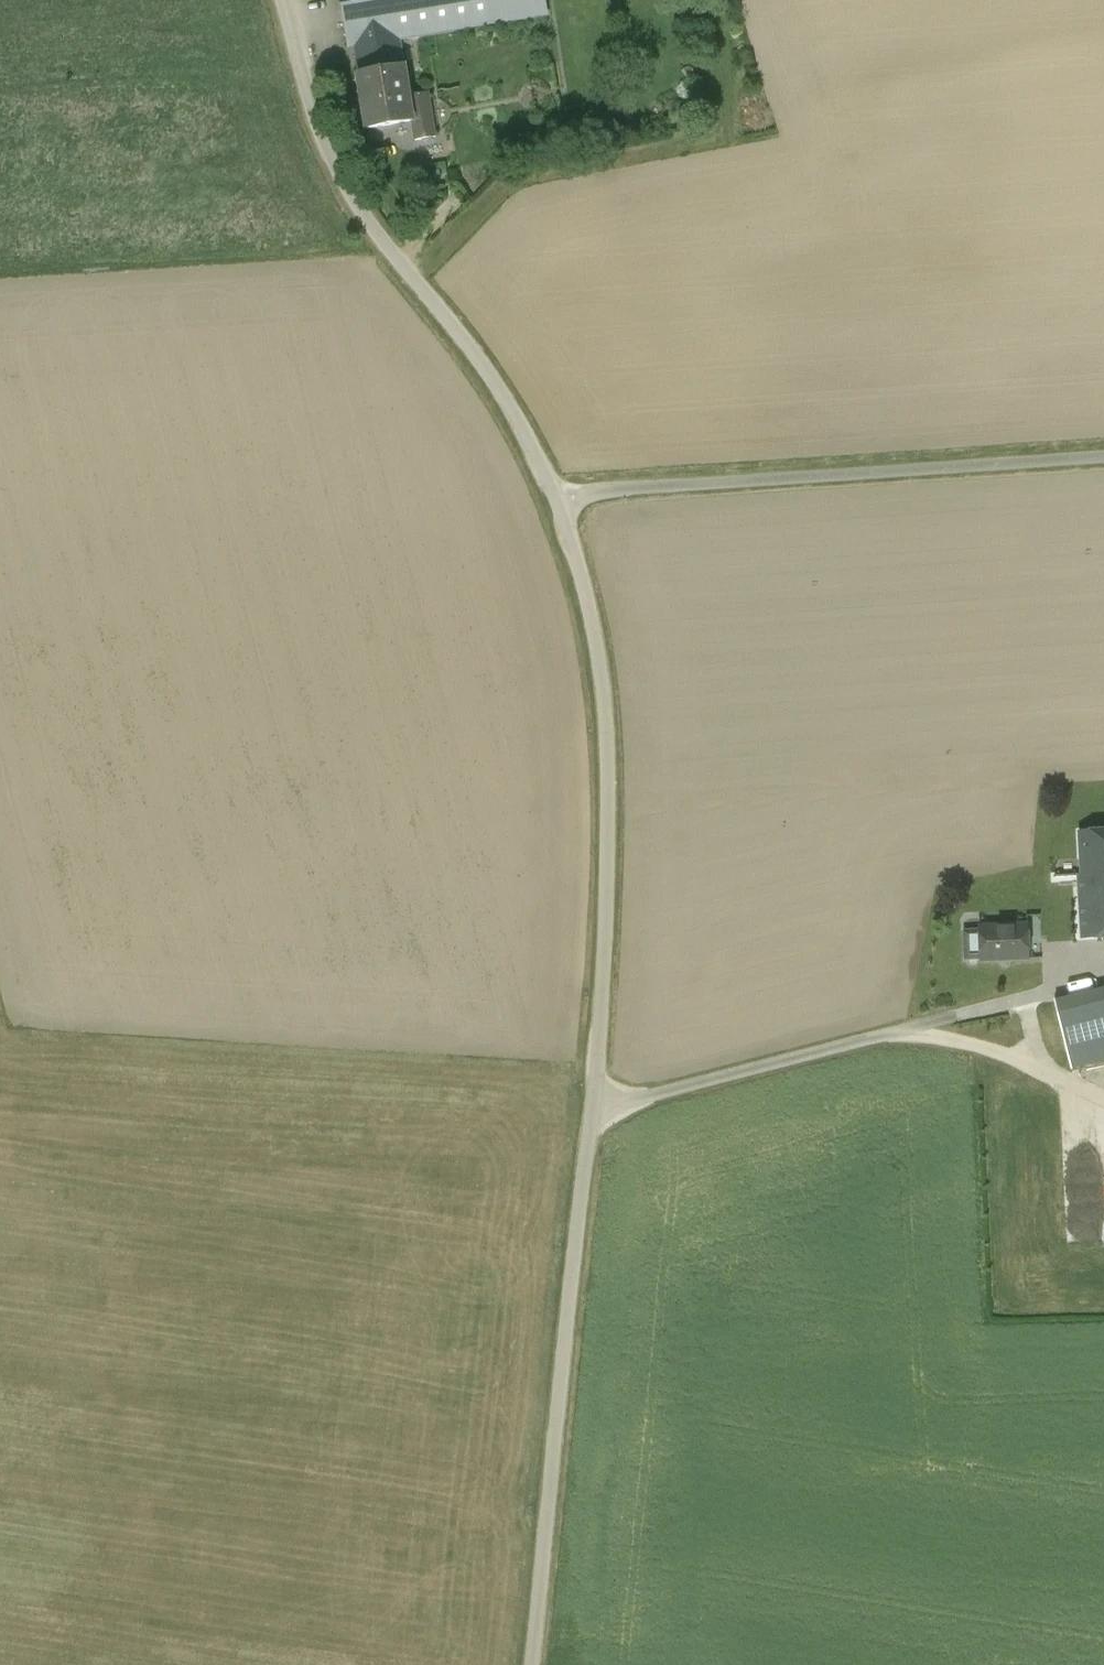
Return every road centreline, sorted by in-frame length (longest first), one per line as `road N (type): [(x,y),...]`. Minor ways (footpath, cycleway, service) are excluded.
road 1 (unclassified): [(531,1664),(602,1013),(607,762),(593,606),(560,487)]
road 2 (unclassified): [(560,487),(518,411),(346,184),(318,121),(285,0)]
road 3 (unclassified): [(560,487),(1103,459)]

